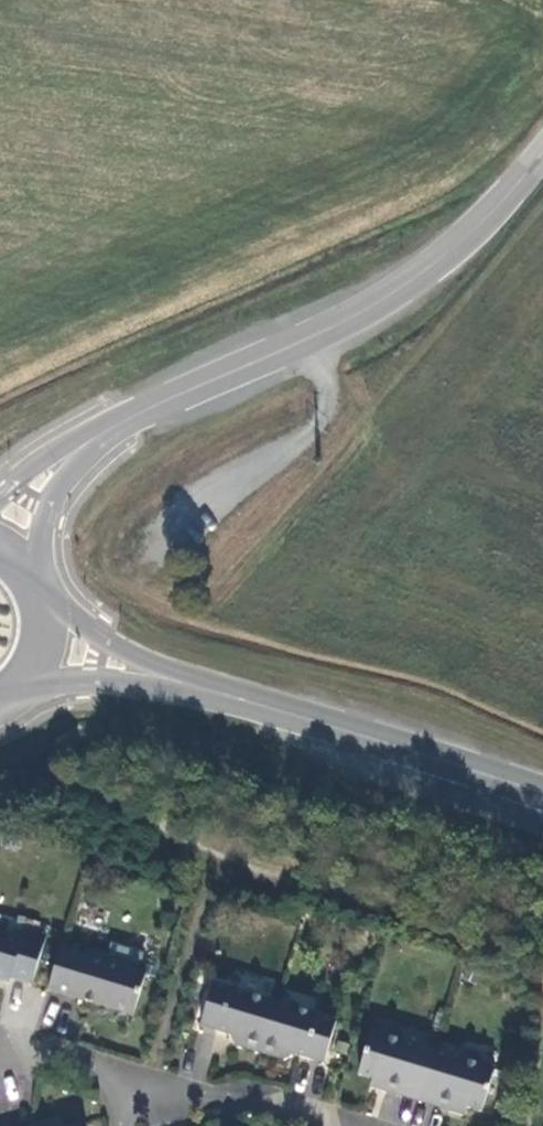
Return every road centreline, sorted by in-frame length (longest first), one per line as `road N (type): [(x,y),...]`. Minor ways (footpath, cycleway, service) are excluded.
road 1 (tertiary): [(524,175),(478,225),(384,299),(219,377)]
road 2 (primary): [(542,795),(224,694)]
road 3 (tertiary): [(33,586),(48,504),(67,474),(95,448),(219,377)]
road 4 (tertiary): [(219,377),(142,403),(56,451),(0,497)]
road 5 (primary): [(224,694),(41,613)]
road 6 (residential): [(119,1076),(249,1103),(311,1125)]
road 7 (primary): [(28,667),(224,694)]

